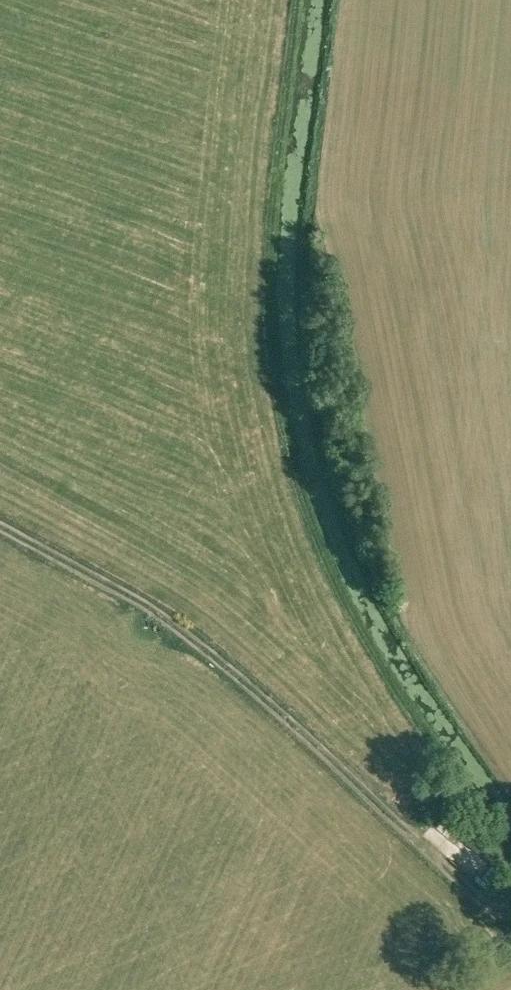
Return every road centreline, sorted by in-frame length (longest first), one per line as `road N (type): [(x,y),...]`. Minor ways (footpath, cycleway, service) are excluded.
road 1 (track): [(510,914),(490,907),(195,636),(0,527)]

